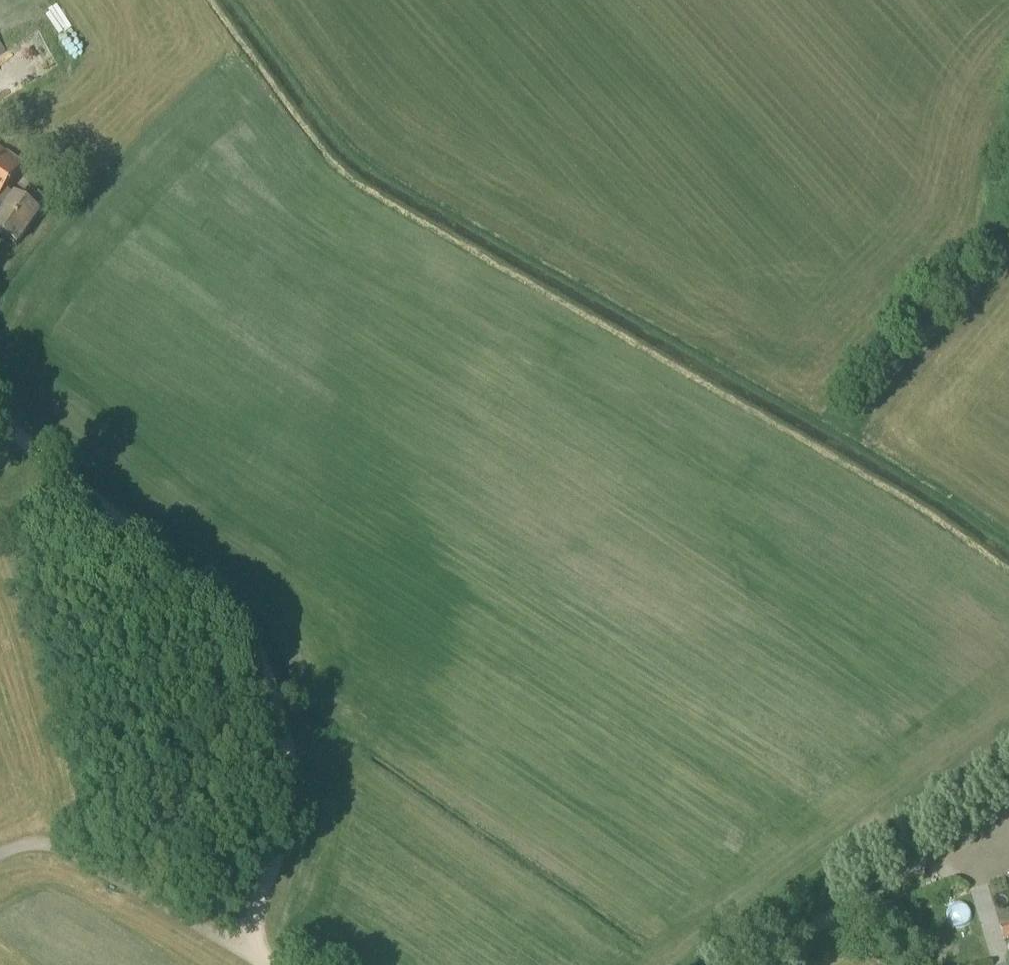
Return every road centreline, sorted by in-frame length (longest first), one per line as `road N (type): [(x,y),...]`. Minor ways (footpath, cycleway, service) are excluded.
road 1 (track): [(244,950),(284,834),(291,791),(283,730),(256,645),(226,607),(0,418)]
road 2 (track): [(268,964),(53,845),(0,854)]
road 3 (unclassified): [(762,964),(1008,801)]

